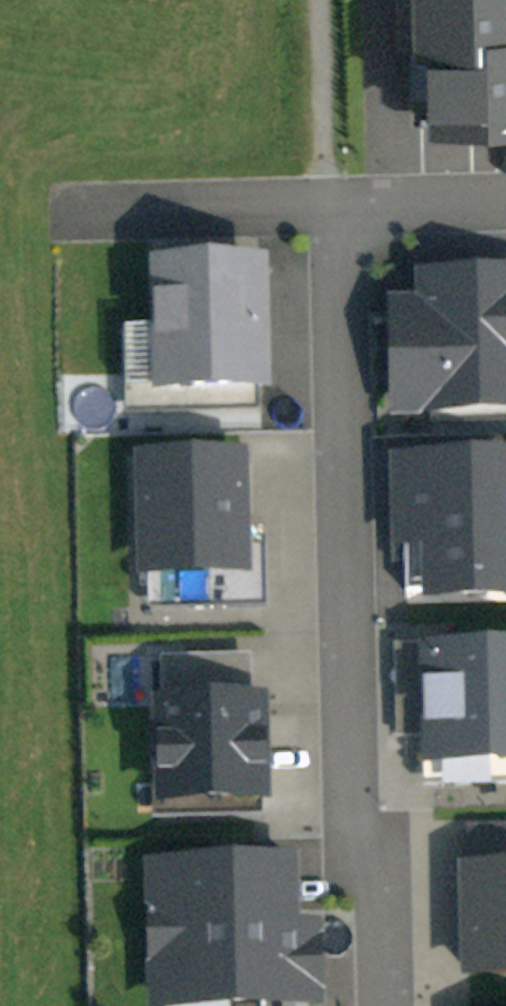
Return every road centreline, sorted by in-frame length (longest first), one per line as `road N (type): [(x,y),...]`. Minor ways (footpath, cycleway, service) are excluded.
road 1 (residential): [(505,198),(344,201),(356,801),(380,899),(382,1005)]

